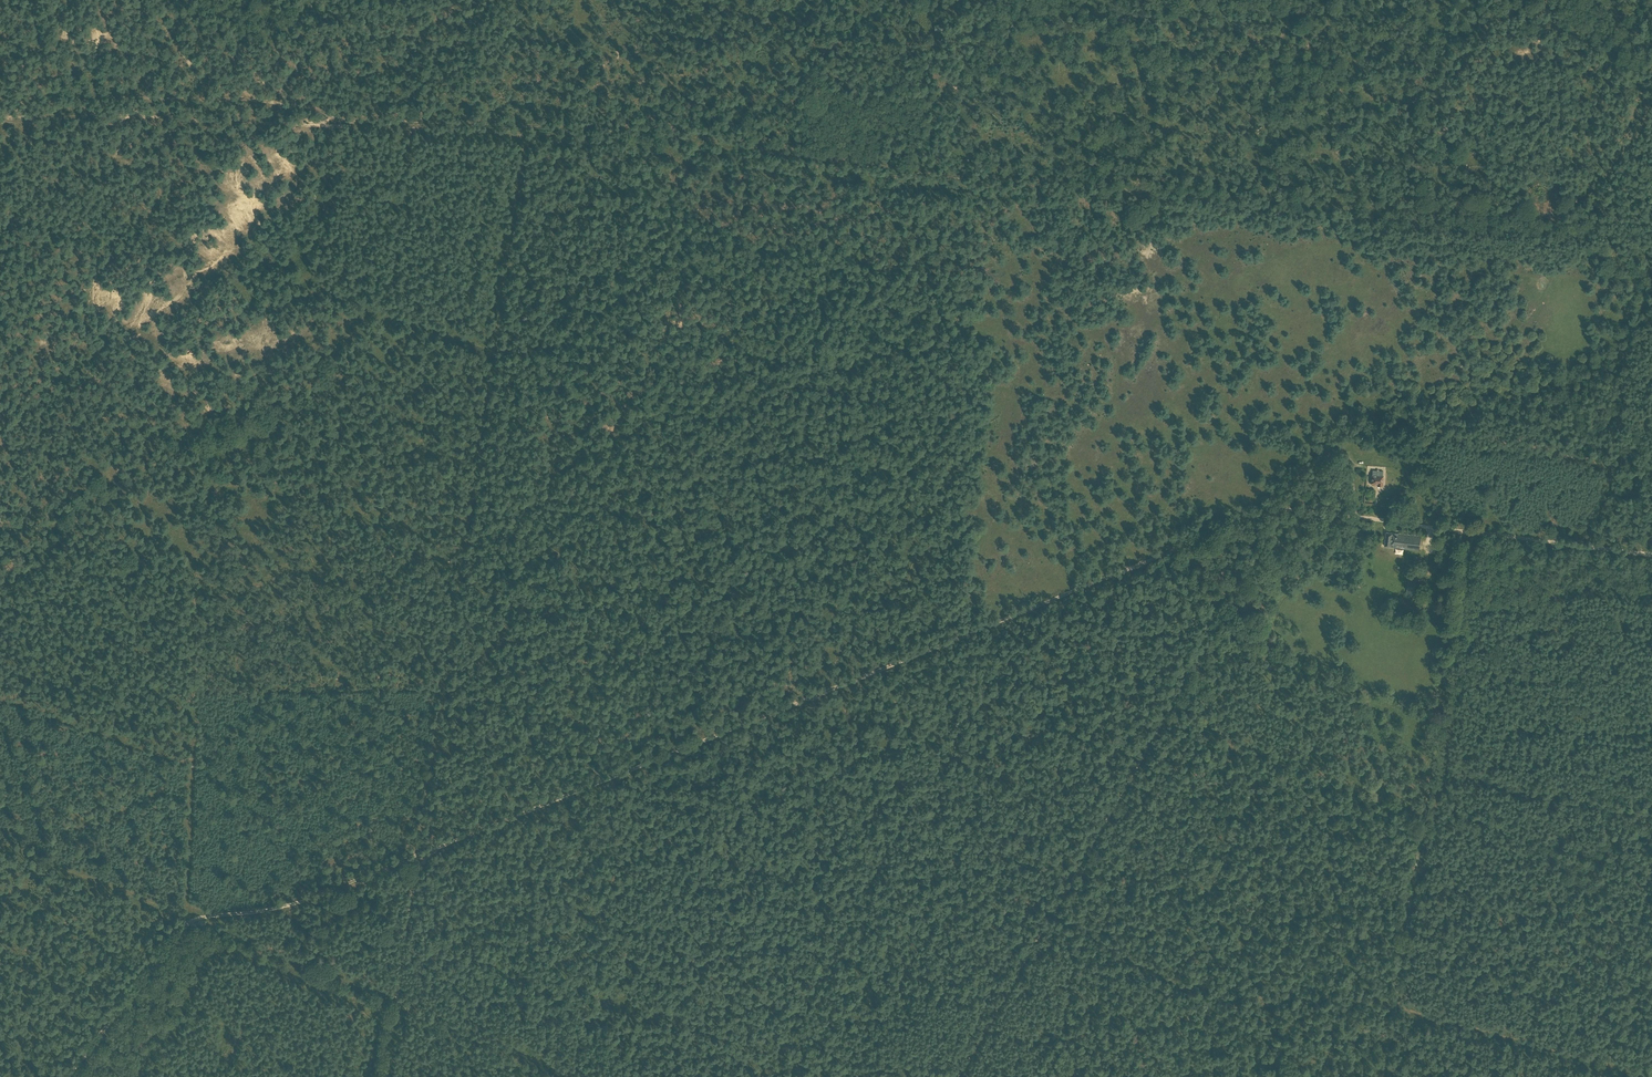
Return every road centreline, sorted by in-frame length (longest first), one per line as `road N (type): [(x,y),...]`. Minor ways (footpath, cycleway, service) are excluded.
road 1 (track): [(0,123),(15,122),(36,156),(66,167),(105,163),(184,120),(509,132),(523,139),(465,536),(379,523),(261,485),(220,483),(207,499),(195,552),(187,918)]
road 2 (track): [(399,1007),(416,888),(445,844),(1285,509)]
road 3 (track): [(1285,509),(960,1076)]
road 4 (track): [(1472,533),(1386,1076)]
road 5 (track): [(522,137),(984,188)]
road 6 (track): [(1544,275),(1500,278),(1474,315),(1355,432),(1348,450),(1354,516)]
road 7 (track): [(187,918),(292,905),(445,844)]
road 8 (track): [(1651,555),(1428,527)]
road 9 (track): [(1272,201),(1257,169),(1291,0)]
road 10 (track): [(0,697),(193,767)]
road 11 (track): [(187,918),(0,842)]
road 12 (track): [(571,1076),(399,1007)]
road 13 (track): [(1285,509),(1428,527)]

